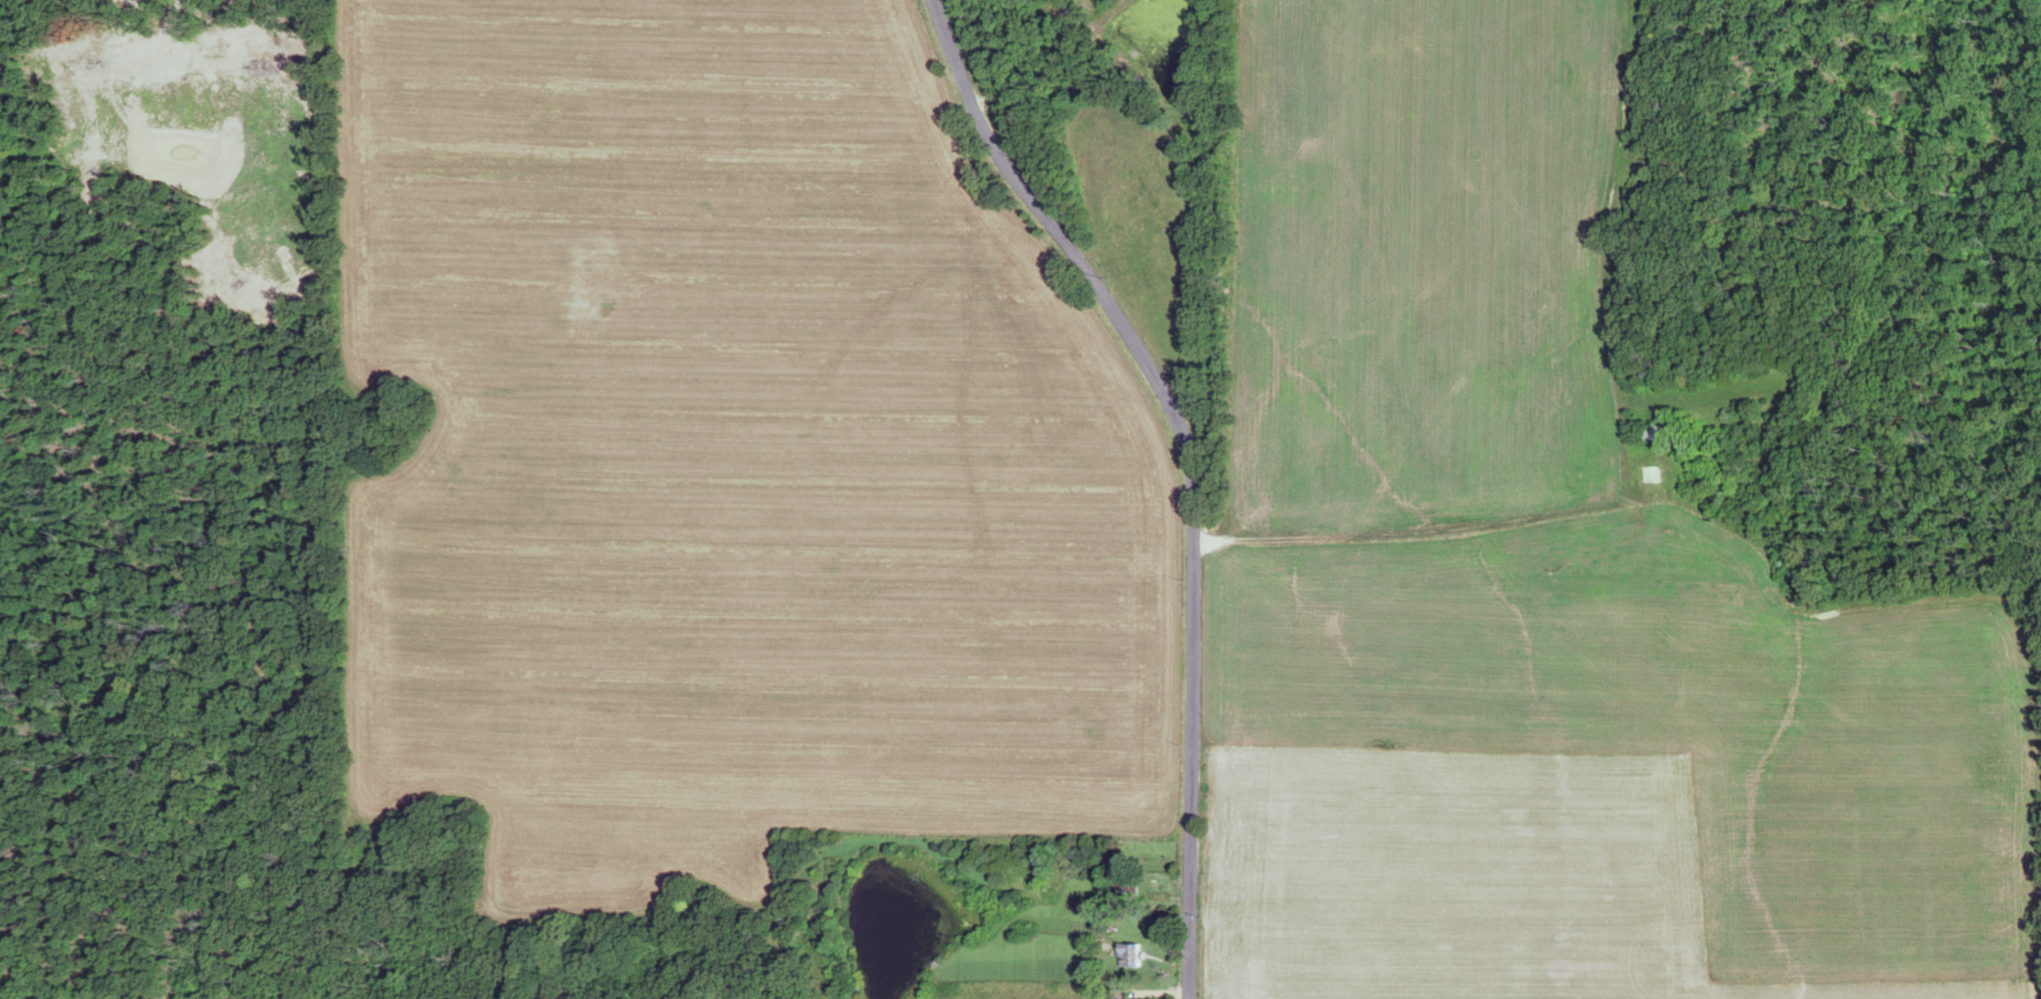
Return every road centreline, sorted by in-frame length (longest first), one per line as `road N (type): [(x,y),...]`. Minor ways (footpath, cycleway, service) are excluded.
road 1 (residential): [(1189,998),(1190,448),(1107,303),(1002,161),(931,0)]
road 2 (residential): [(1194,539),(1382,535),(1615,507),(1634,515)]

